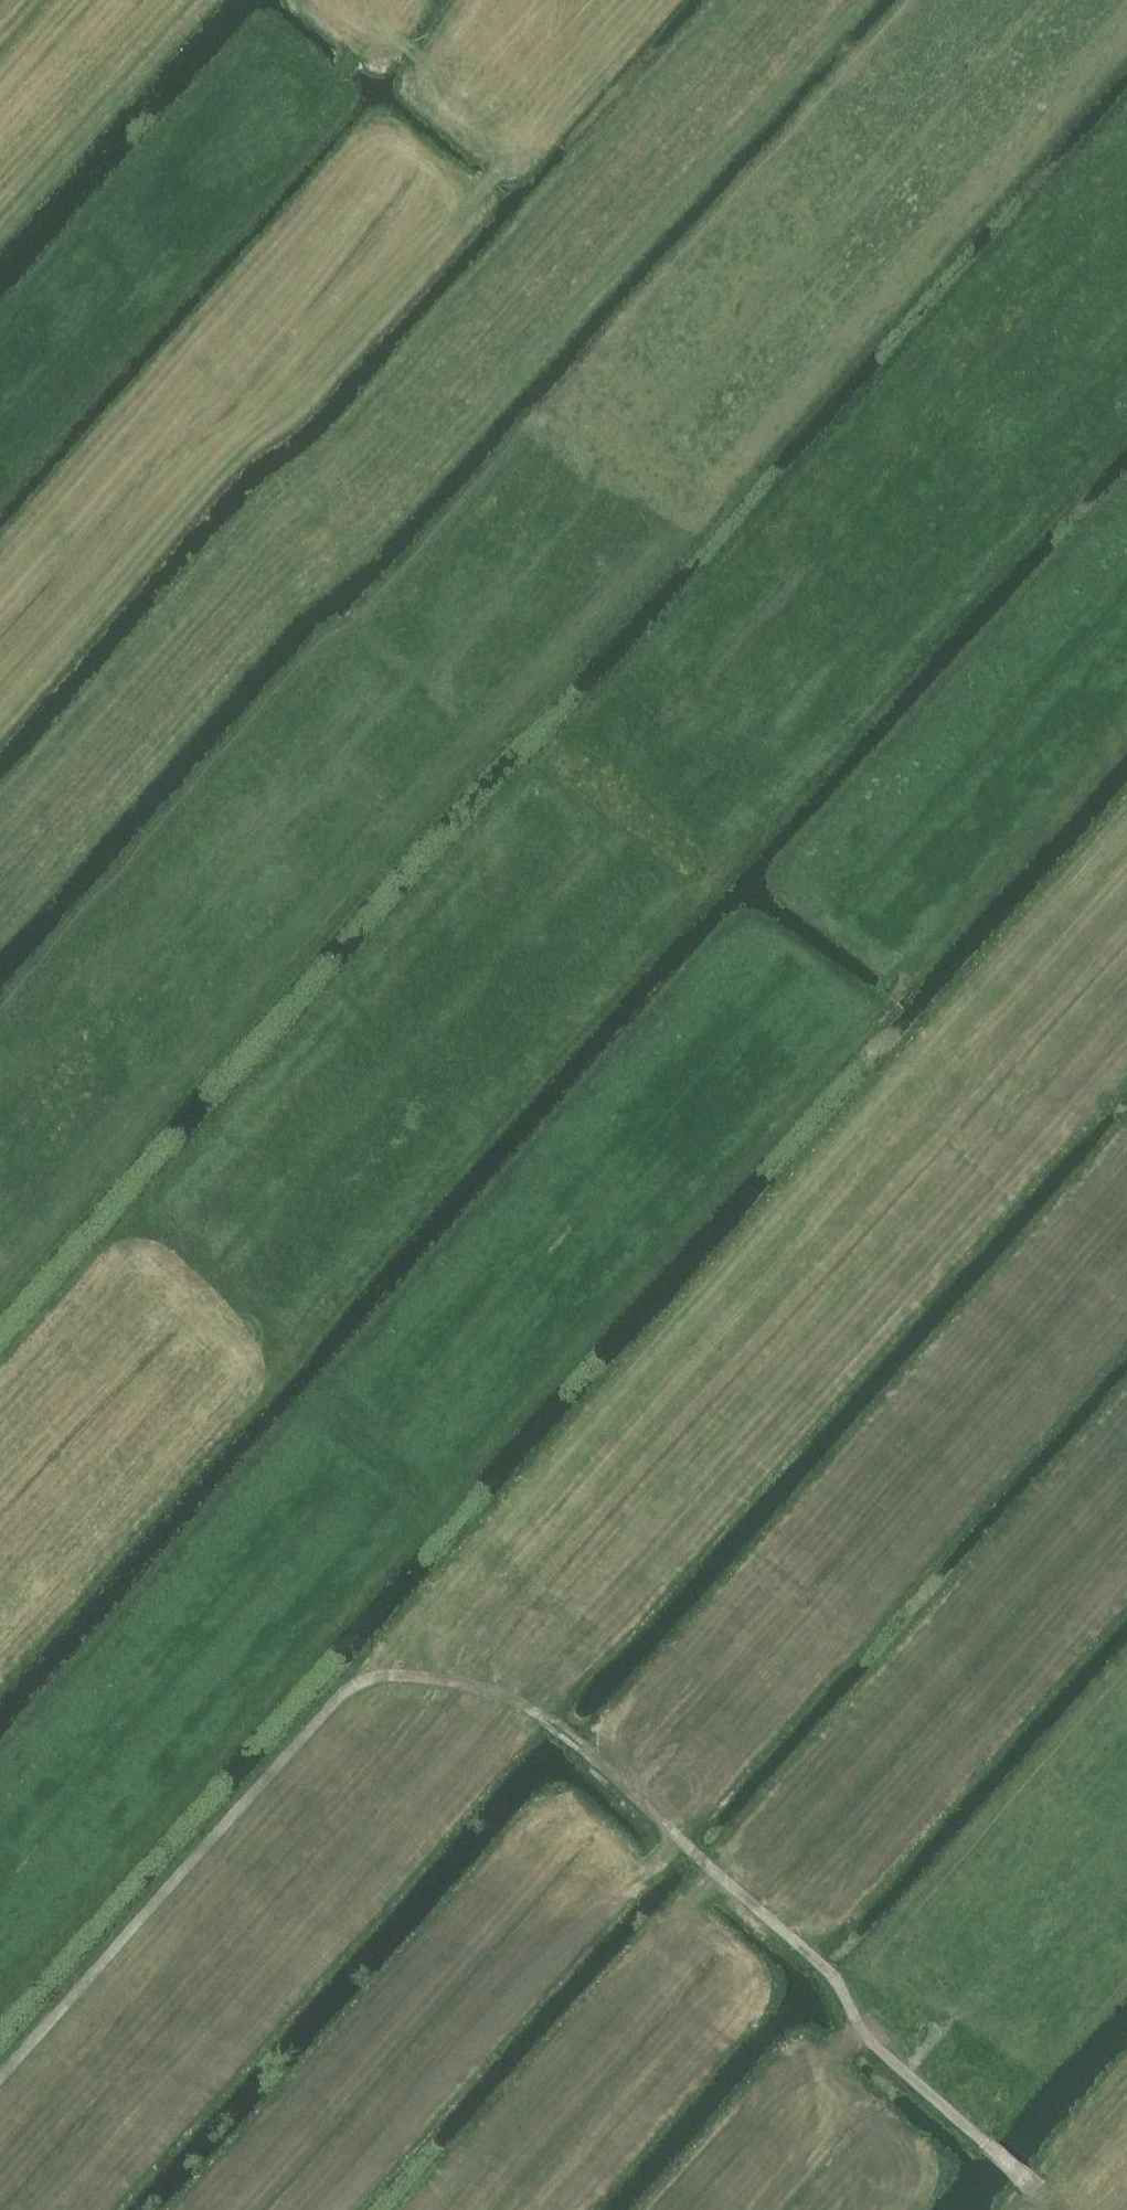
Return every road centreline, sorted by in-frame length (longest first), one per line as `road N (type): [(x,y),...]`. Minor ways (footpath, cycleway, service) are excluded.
road 1 (track): [(985,2145),(858,2029),(839,1985),(592,1756),(521,1705),(481,1688),(392,1677),(339,1699),(0,2081)]

